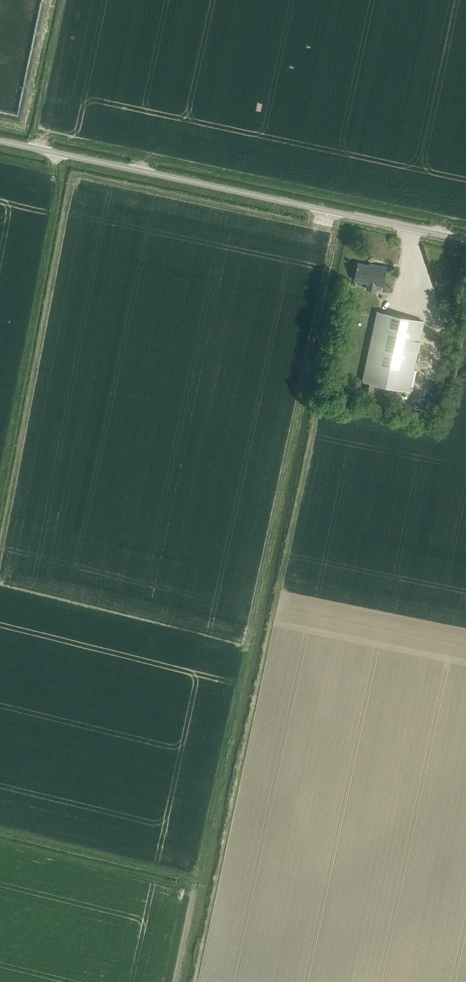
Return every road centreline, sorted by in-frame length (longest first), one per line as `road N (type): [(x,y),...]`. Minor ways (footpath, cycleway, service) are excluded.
road 1 (unclassified): [(465,240),(0,142)]
road 2 (track): [(249,647),(175,981)]
road 3 (track): [(0,831),(197,879)]
road 4 (track): [(194,890),(0,843)]

